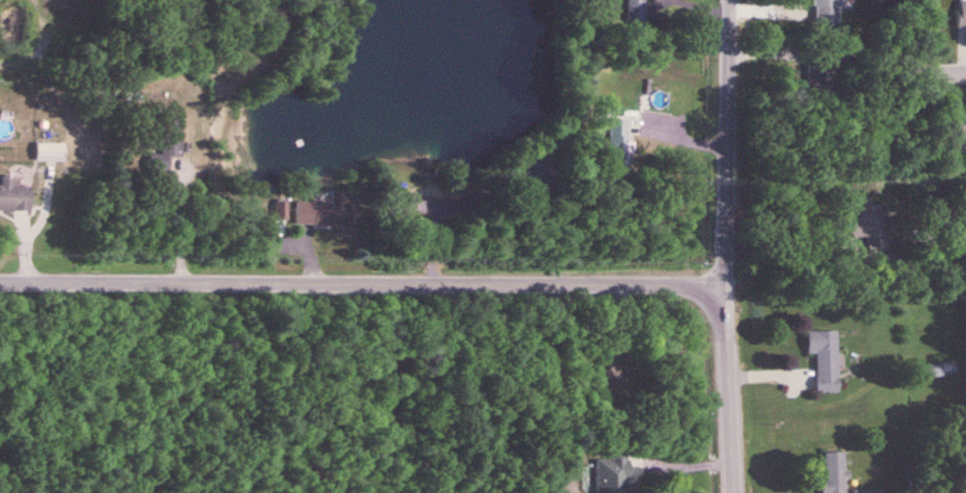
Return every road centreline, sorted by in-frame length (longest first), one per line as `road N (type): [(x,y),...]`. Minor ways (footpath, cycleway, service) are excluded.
road 1 (tertiary): [(0,283),(726,285)]
road 2 (residential): [(726,285),(728,0)]
road 3 (tertiary): [(735,492),(726,285)]

